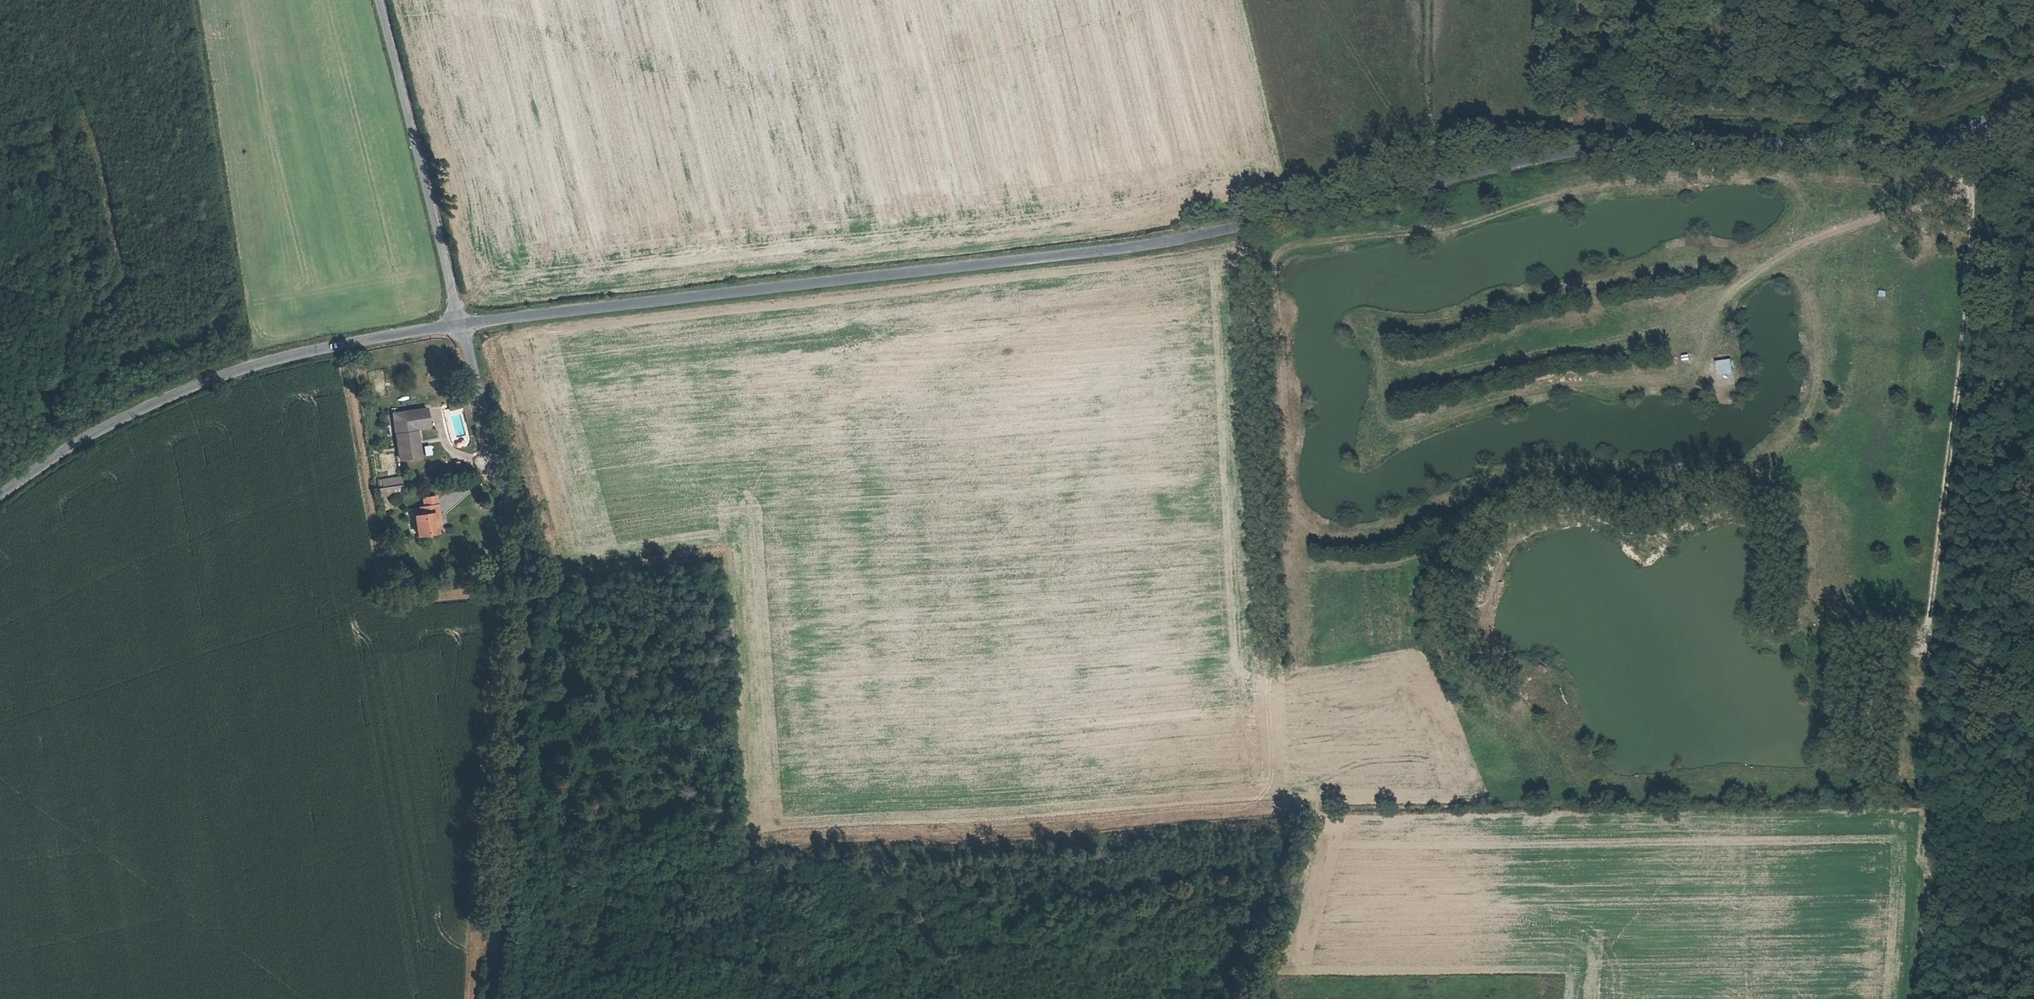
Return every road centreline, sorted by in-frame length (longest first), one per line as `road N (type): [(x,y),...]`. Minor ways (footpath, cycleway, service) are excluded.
road 1 (unclassified): [(464,323),(1113,253),(1680,143),(1945,138),(2033,106)]
road 2 (unclassified): [(464,323),(531,595),(520,769),(491,998)]
road 3 (unclassified): [(0,497),(87,436),(200,383),(294,354),(464,323)]
road 4 (unclassified): [(380,0),(464,323)]

